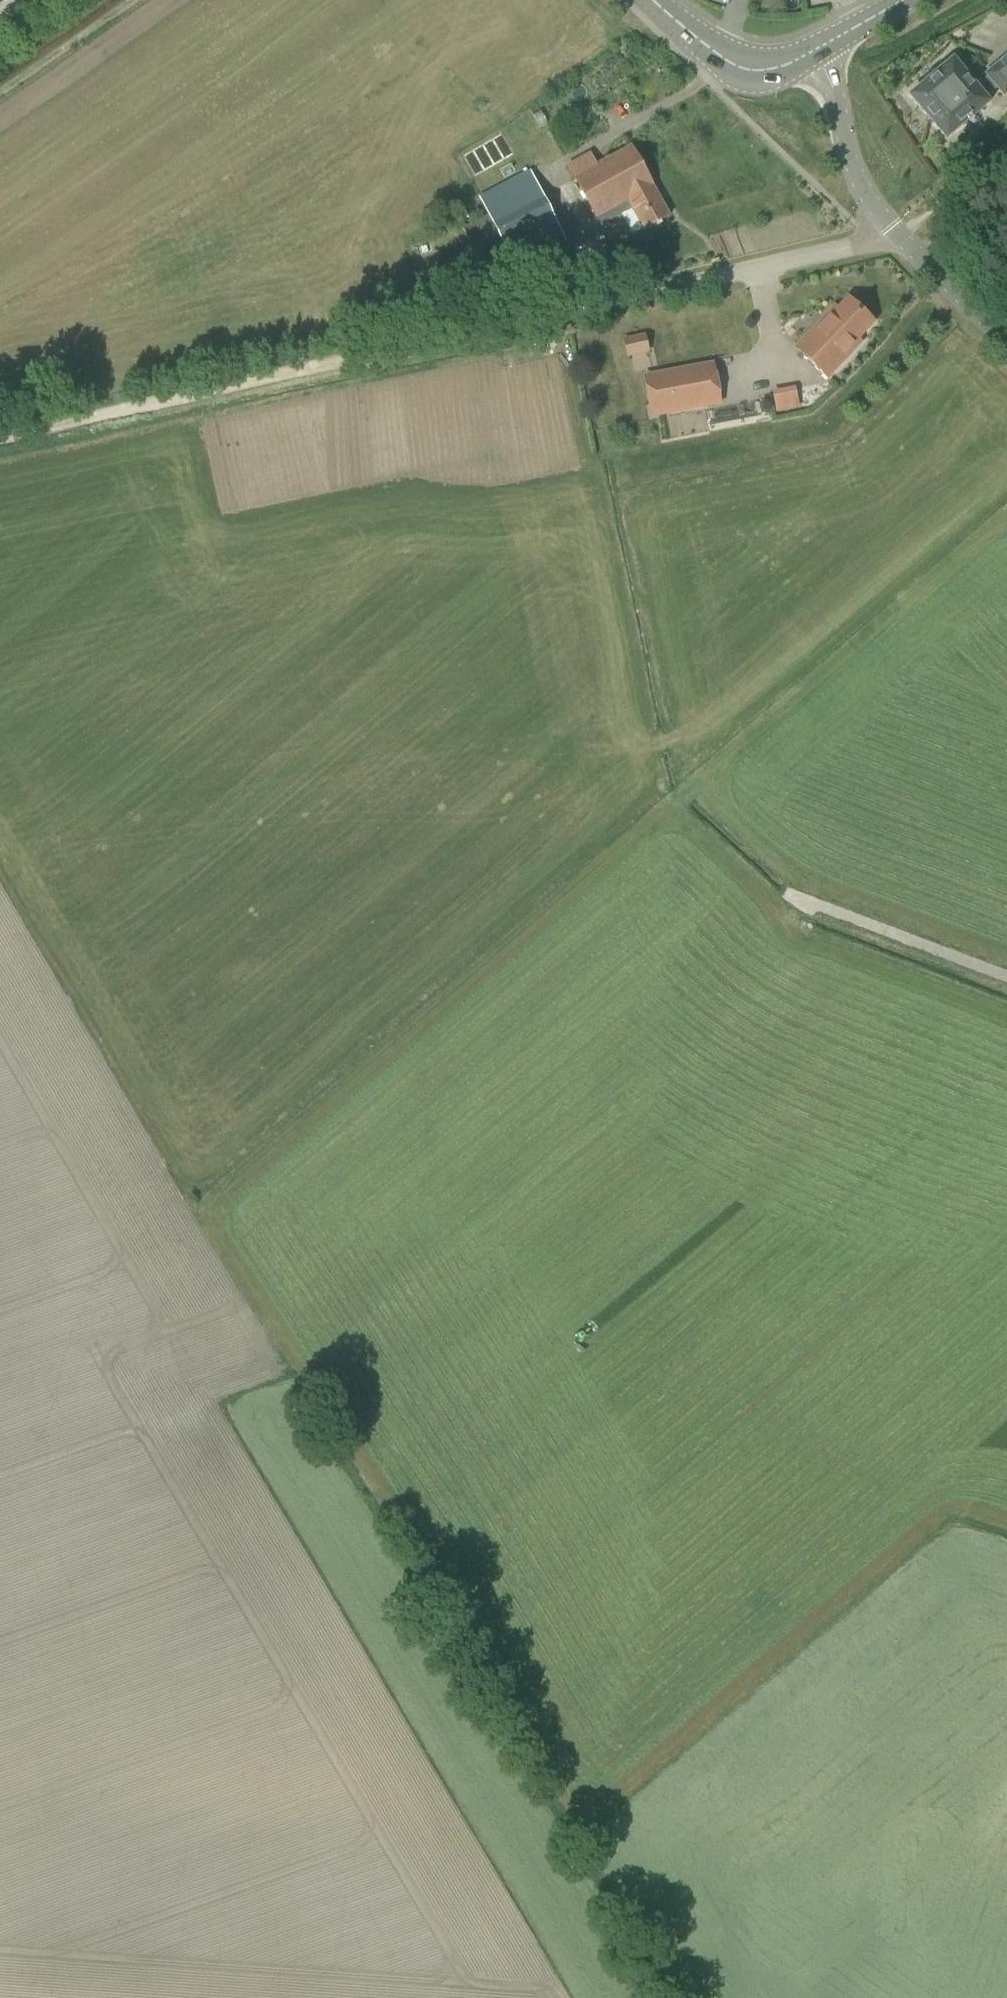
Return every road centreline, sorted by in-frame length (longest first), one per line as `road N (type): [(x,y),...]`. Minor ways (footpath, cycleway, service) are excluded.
road 1 (track): [(0,439),(589,306)]
road 2 (unclassified): [(589,306),(850,246),(890,228)]
road 3 (track): [(1006,976),(794,898)]
road 4 (unclassified): [(812,52),(832,88),(859,182),(890,228)]
road 5 (secondary): [(652,0),(735,67),(771,70),(812,52)]
road 6 (unclassified): [(1006,340),(890,228)]

